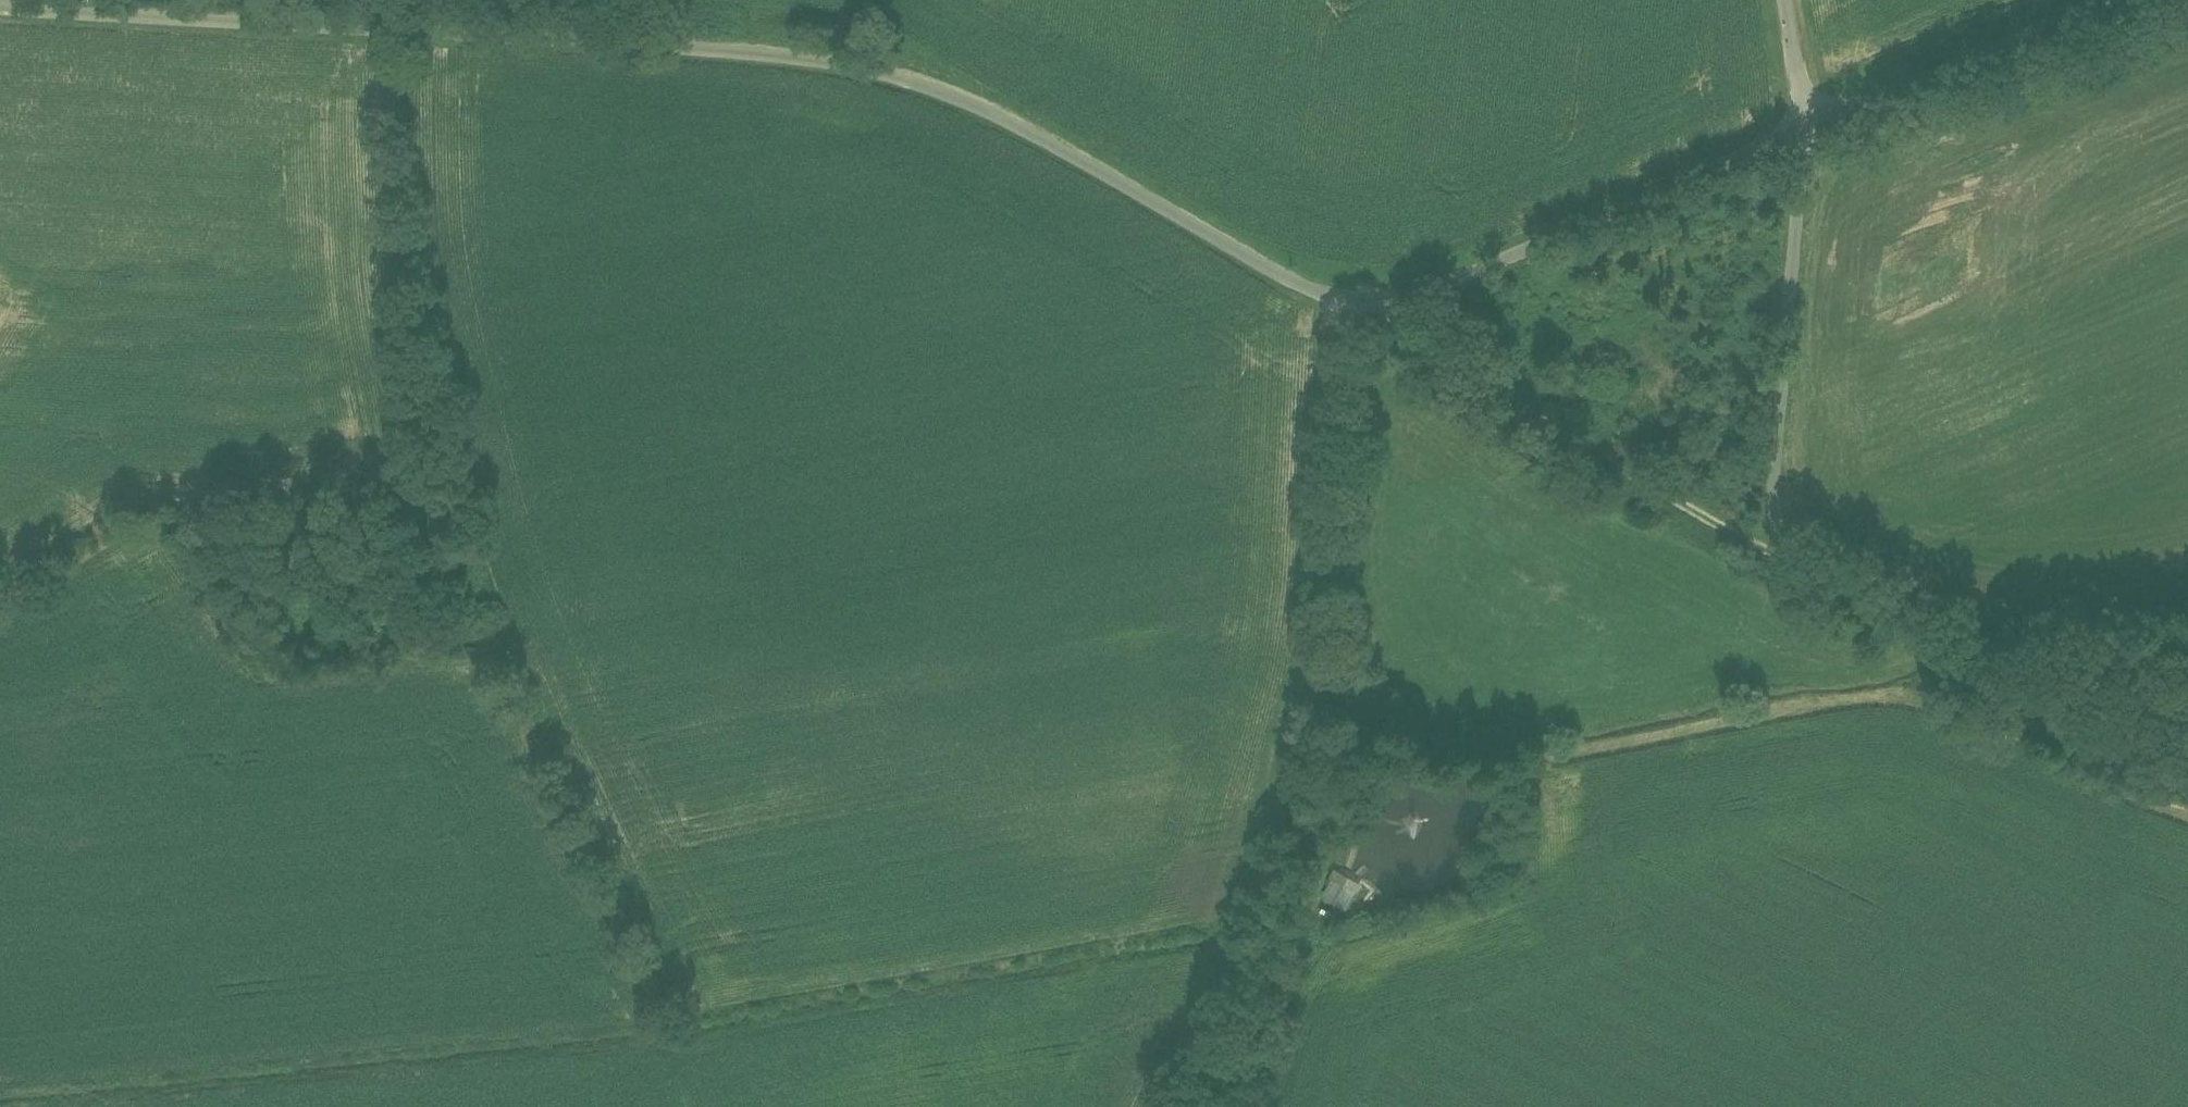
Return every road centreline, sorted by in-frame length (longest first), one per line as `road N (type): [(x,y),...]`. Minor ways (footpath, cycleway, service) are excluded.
road 1 (residential): [(1801,131),(1351,320),(1044,141),(936,93),(872,78),(414,36),(0,15)]
road 2 (residential): [(2187,781),(1772,552),(1801,131)]
road 3 (residential): [(2112,0),(1801,131)]
road 4 (residential): [(1801,131),(1781,0)]

